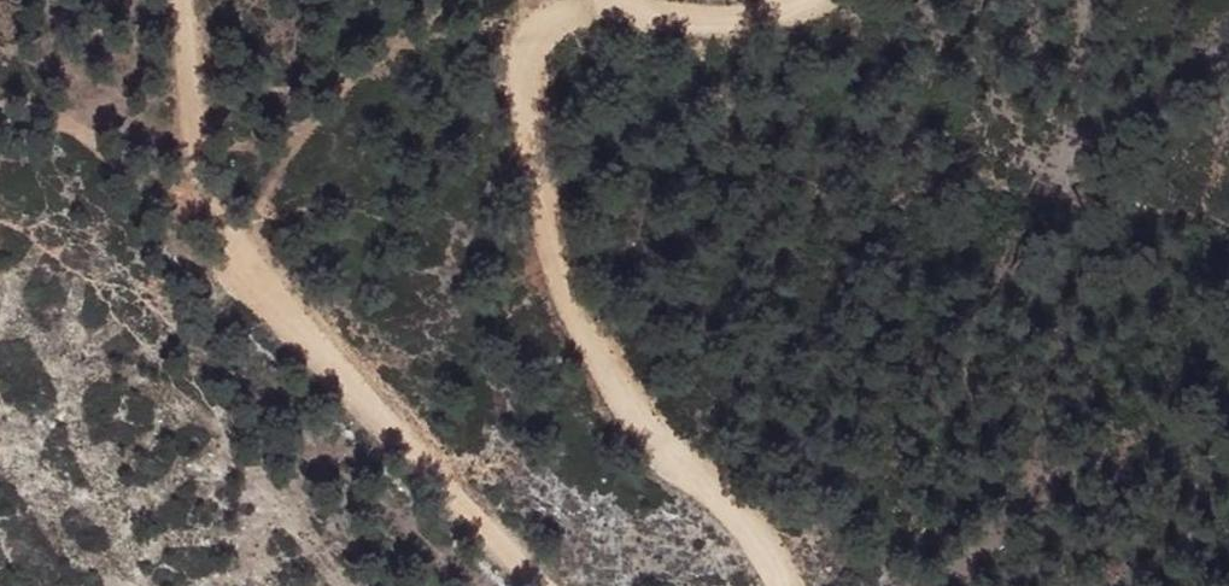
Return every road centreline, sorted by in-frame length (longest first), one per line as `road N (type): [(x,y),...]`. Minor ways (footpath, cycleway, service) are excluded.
road 1 (track): [(809,0),(784,11),(686,19),(611,10),(544,26),(526,92),(544,211),(570,306),(619,393),(764,552),(784,585)]
road 2 (track): [(538,585),(204,203),(181,0)]

